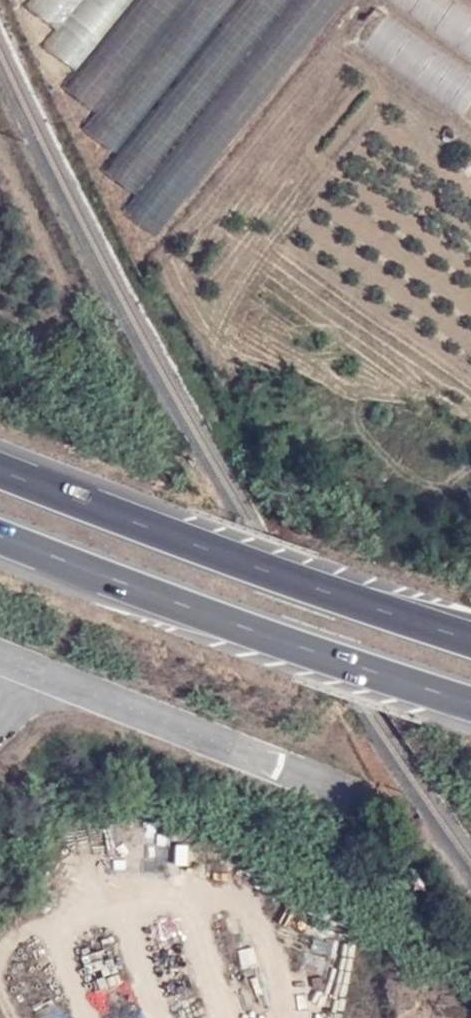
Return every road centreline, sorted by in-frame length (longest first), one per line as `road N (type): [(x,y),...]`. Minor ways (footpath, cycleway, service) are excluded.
road 1 (motorway): [(470,639),(0,469)]
road 2 (motorway): [(0,534),(470,701)]

